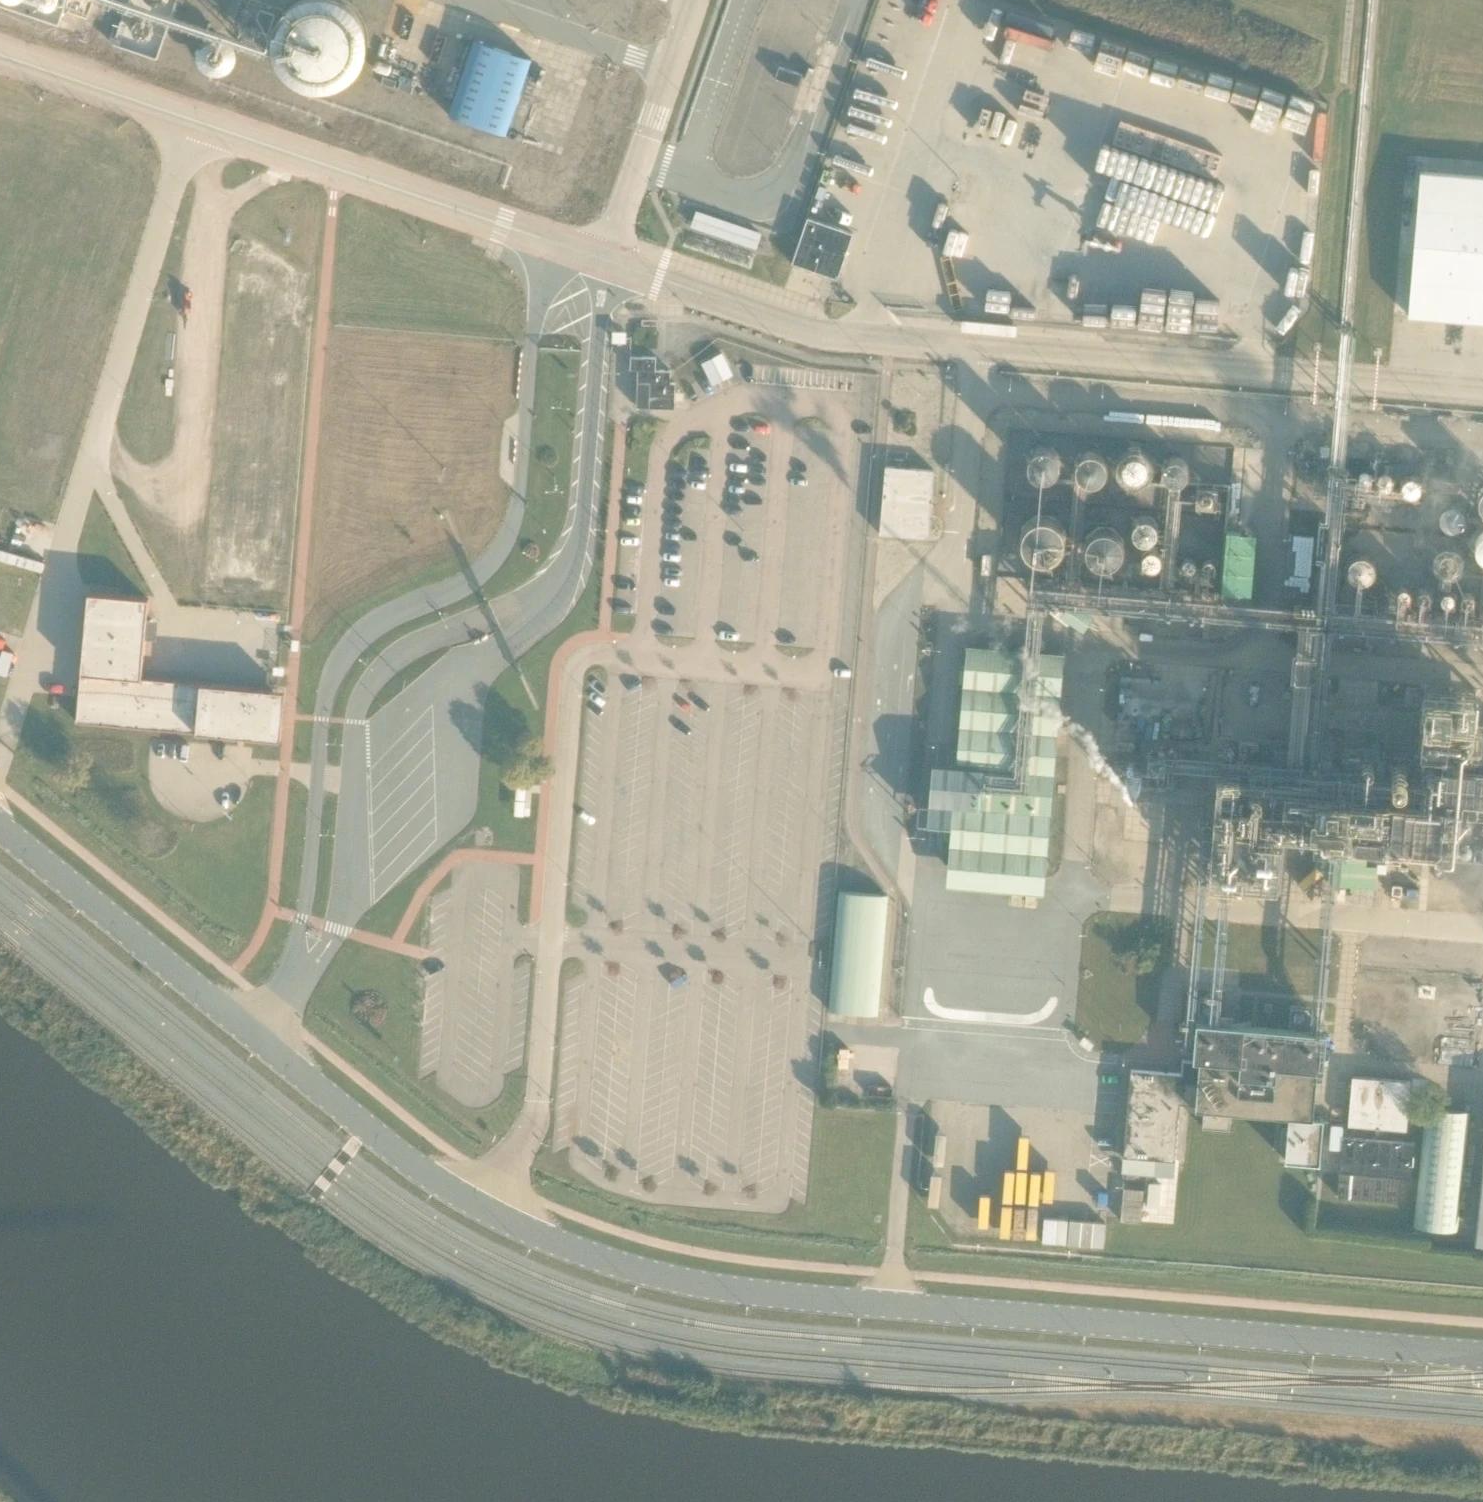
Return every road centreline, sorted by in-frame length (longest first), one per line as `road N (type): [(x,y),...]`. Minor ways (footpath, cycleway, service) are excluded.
road 1 (tertiary): [(1482,1355),(751,1293),(591,1258),(480,1208),(396,1153),(0,832)]

